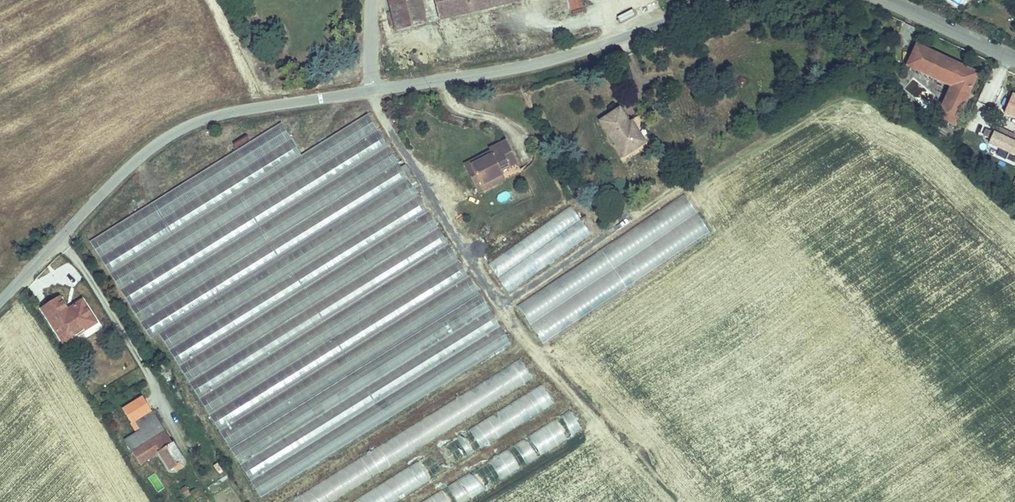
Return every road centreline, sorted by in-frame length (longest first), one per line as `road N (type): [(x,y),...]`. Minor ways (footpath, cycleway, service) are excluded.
road 1 (unclassified): [(372,95),(280,103),(178,127),(0,300)]
road 2 (unclassified): [(727,0),(572,54),(372,95)]
road 3 (unclassified): [(1014,61),(886,0)]

